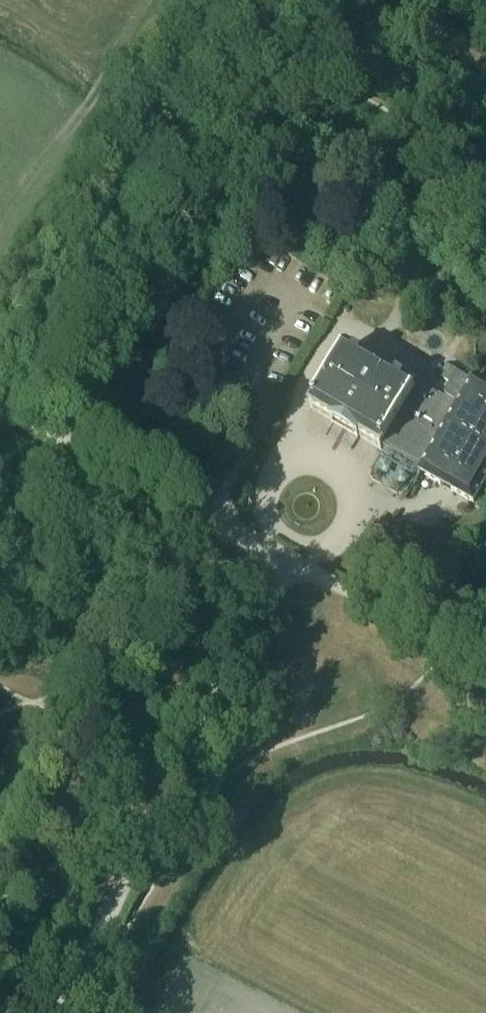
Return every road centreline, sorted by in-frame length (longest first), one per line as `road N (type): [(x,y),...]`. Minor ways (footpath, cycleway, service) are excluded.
road 1 (track): [(60,1012),(286,556)]
road 2 (track): [(0,431),(6,423),(160,489),(286,556)]
road 3 (track): [(294,542),(271,519),(269,487),(289,462),(321,457),(348,475),(356,507),(335,539),(300,544)]
road 4 (track): [(286,556),(485,663)]

